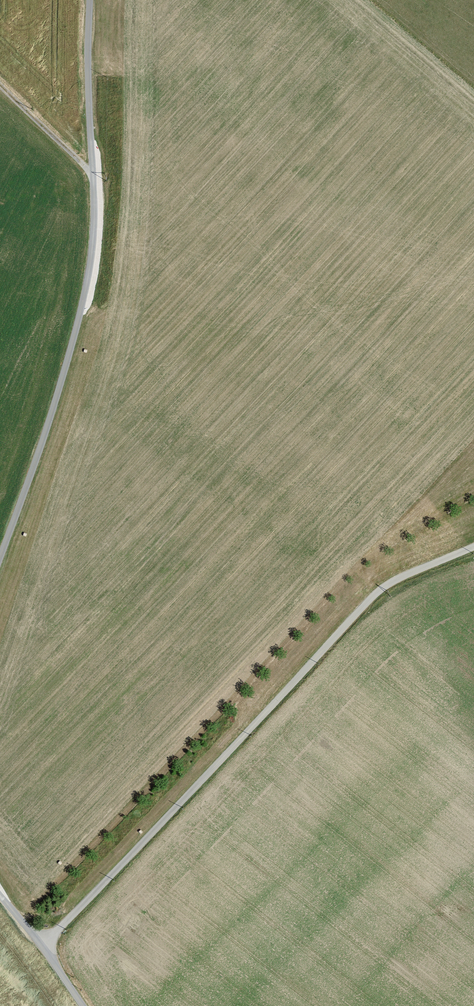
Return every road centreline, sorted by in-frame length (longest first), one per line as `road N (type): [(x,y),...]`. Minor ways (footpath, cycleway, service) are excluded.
road 1 (track): [(44,946),(382,586),(473,547)]
road 2 (track): [(90,0),(90,263),(68,359),(0,555)]
road 3 (track): [(0,898),(83,1005)]
road 4 (track): [(0,92),(93,179)]

